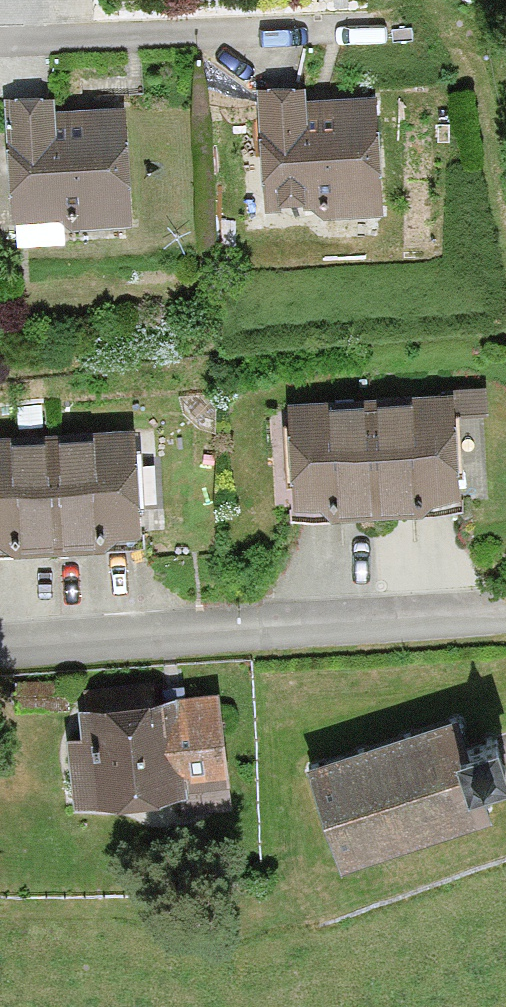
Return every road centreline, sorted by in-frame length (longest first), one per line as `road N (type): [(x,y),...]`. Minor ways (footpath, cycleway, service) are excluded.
road 1 (residential): [(0,643),(505,615)]
road 2 (residential): [(0,38),(365,22)]

